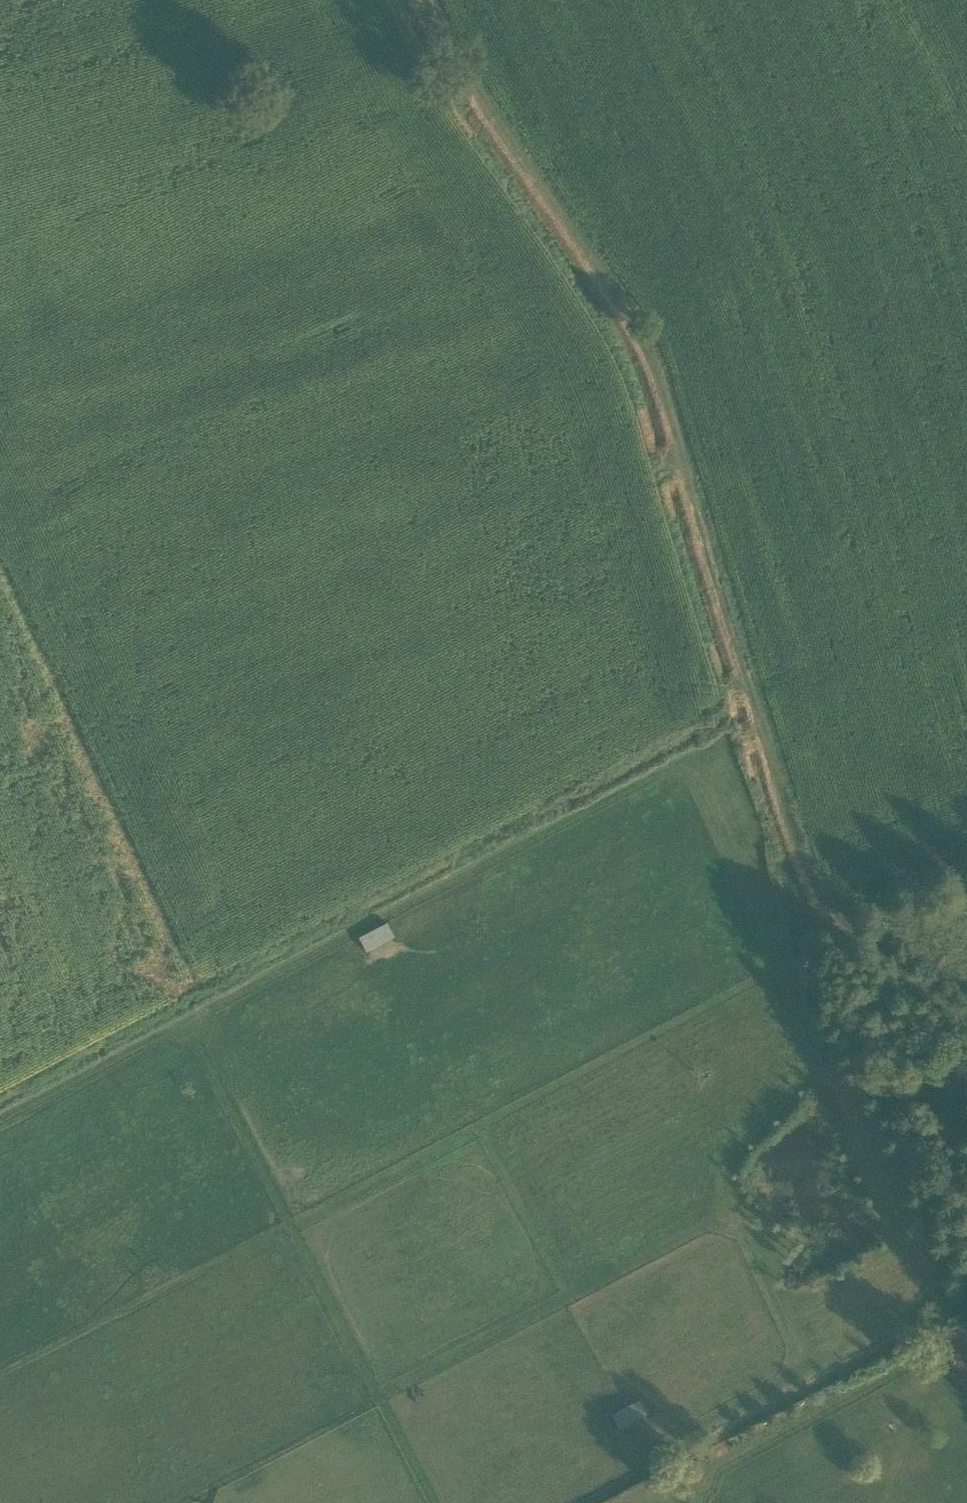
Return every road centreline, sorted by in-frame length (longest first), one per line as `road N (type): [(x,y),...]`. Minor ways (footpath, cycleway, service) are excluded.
road 1 (track): [(966,1028),(838,918),(812,883),(645,345),(593,275),(431,0)]

